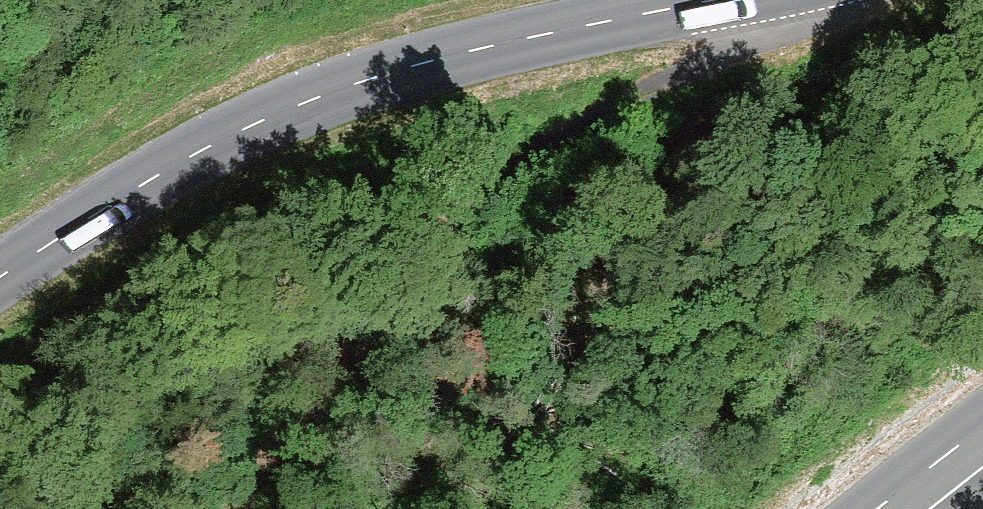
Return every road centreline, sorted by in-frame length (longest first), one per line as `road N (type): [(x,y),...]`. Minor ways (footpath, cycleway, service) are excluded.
road 1 (secondary): [(709,0),(353,75),(127,188),(0,274)]
road 2 (track): [(230,508),(448,216),(537,154),(714,54),(785,0)]

